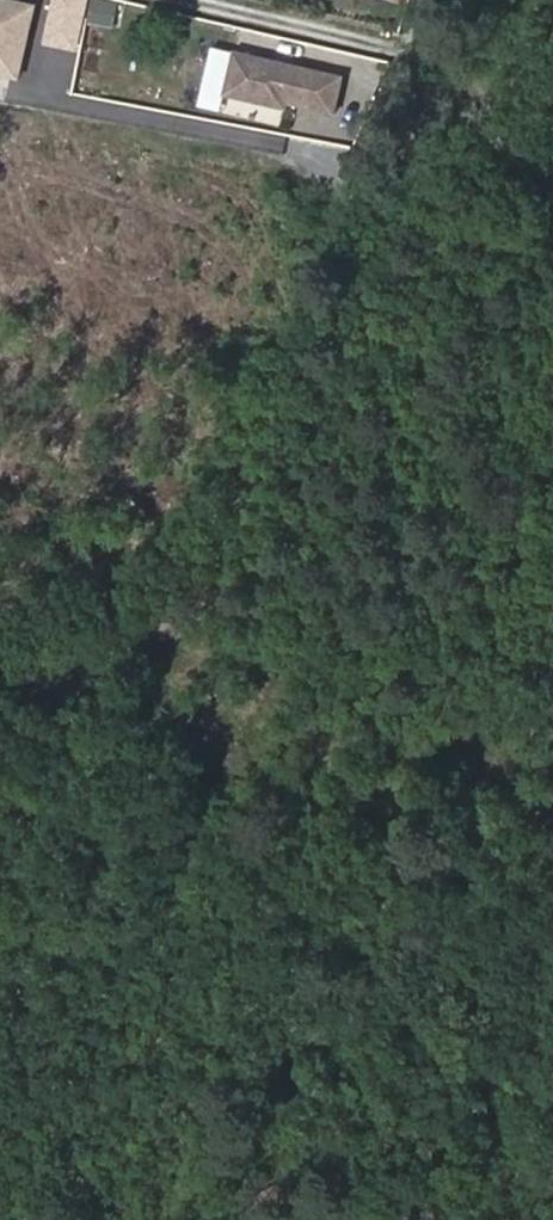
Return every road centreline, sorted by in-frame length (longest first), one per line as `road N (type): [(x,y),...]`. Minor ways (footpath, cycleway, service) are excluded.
road 1 (residential): [(430,0),(367,171)]

